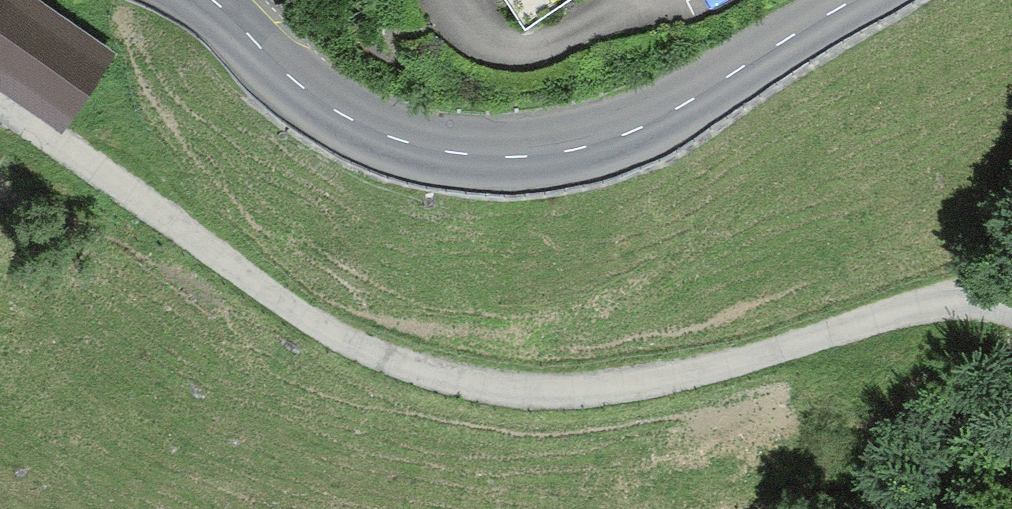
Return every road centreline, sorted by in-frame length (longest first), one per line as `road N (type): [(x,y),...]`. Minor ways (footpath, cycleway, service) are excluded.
road 1 (track): [(1011,309),(959,302),(914,308),(695,374),(599,388),(530,391),(450,379),(369,352),(281,302),(0,101)]
road 2 (tertiary): [(854,0),(624,134),(541,155),(460,152),(377,132),(312,92),(210,0)]

